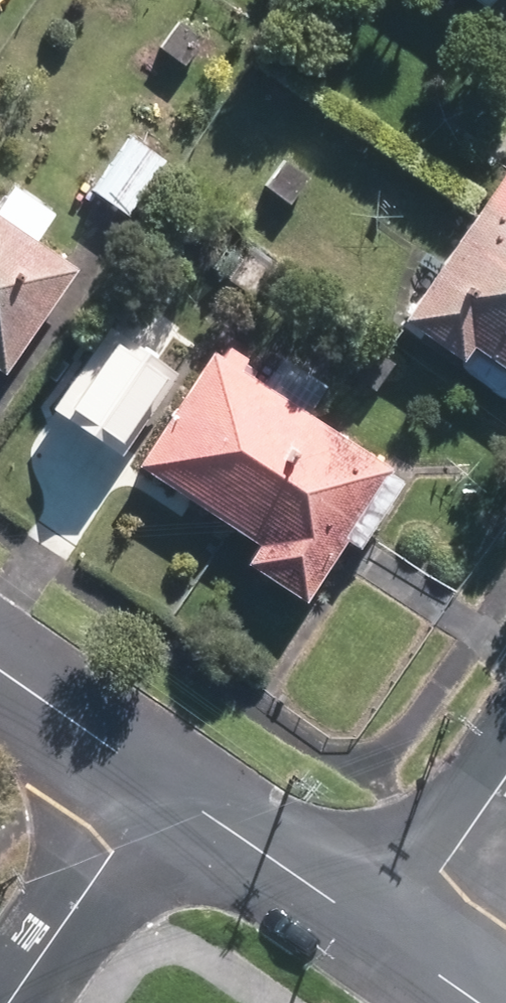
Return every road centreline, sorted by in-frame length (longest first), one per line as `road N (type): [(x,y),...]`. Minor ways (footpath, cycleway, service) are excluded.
road 1 (residential): [(401,933),(163,778)]
road 2 (residential): [(163,778),(9,1002)]
road 3 (residential): [(163,778),(0,665)]
road 4 (residential): [(401,933),(505,781)]
road 5 (residential): [(501,1002),(401,933)]

